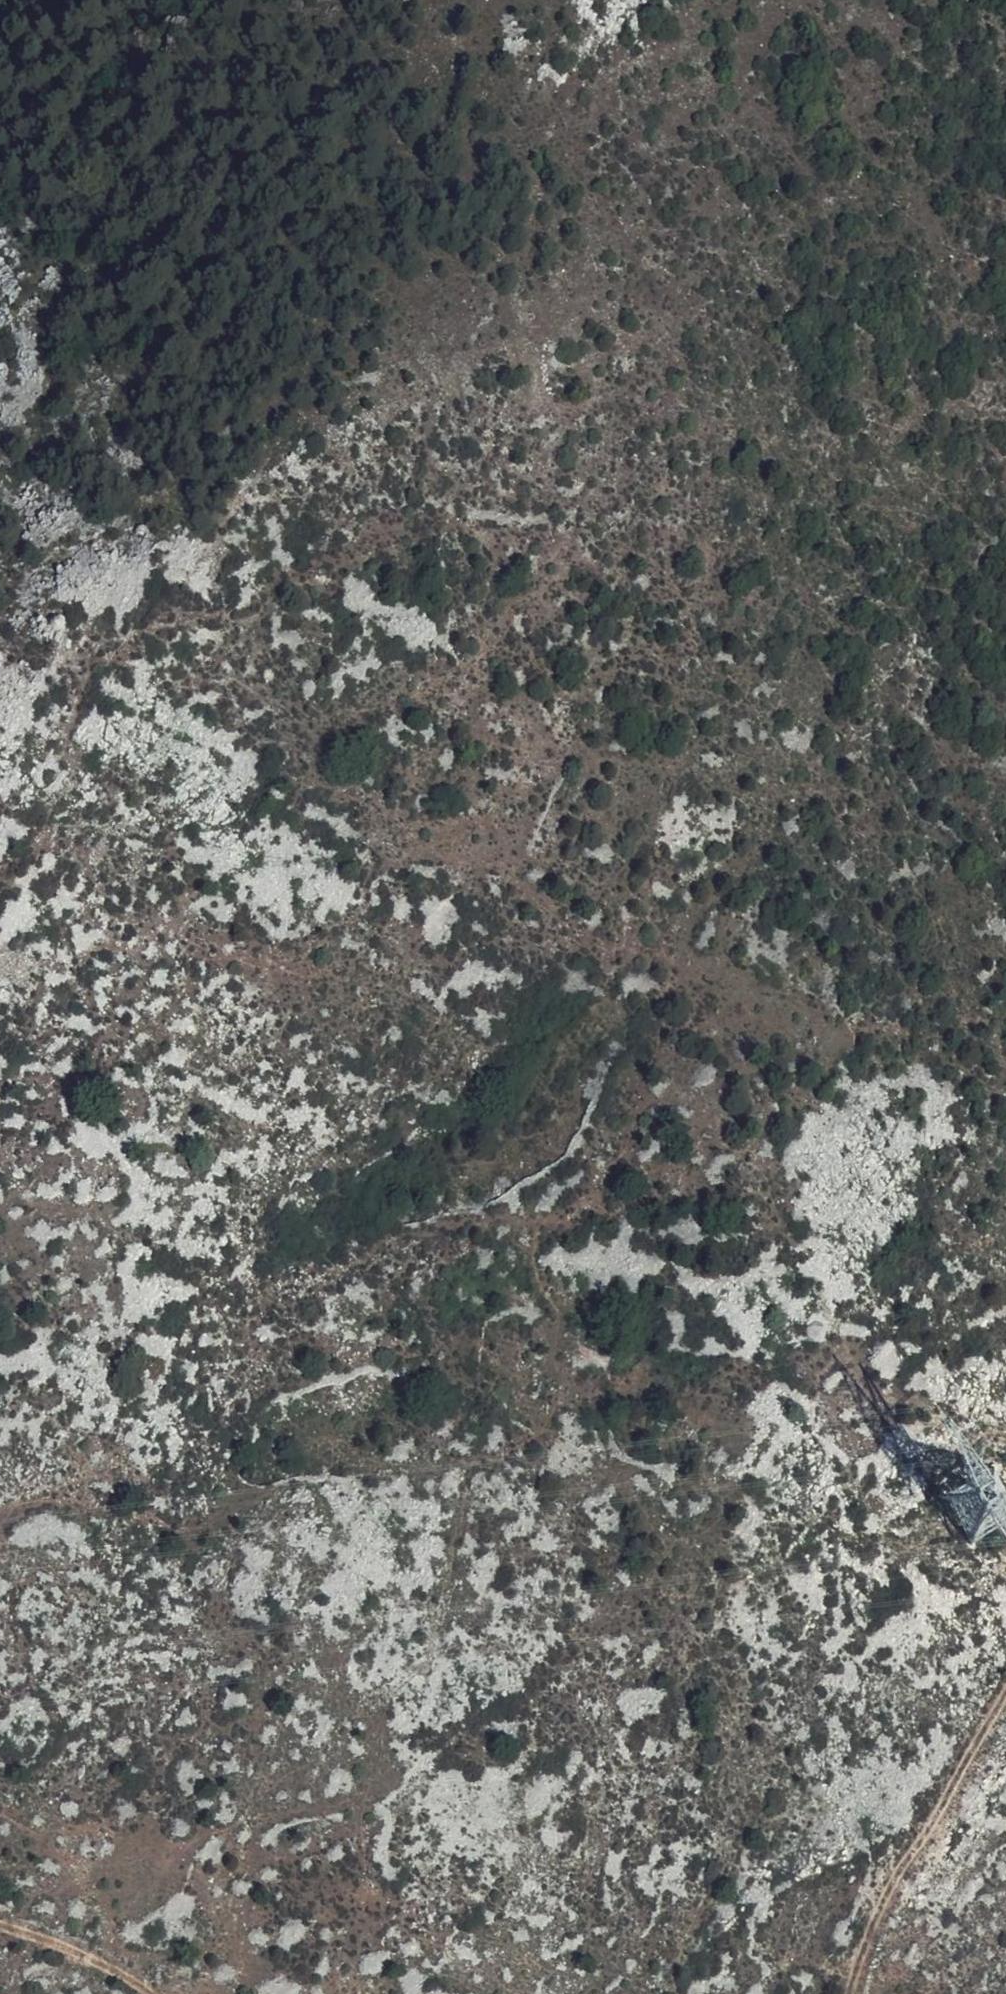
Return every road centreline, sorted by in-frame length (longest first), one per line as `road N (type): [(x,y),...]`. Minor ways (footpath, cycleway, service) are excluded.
road 1 (track): [(854,1993),(873,1919),(1005,1693)]
road 2 (track): [(0,1932),(83,1954),(145,1993)]

